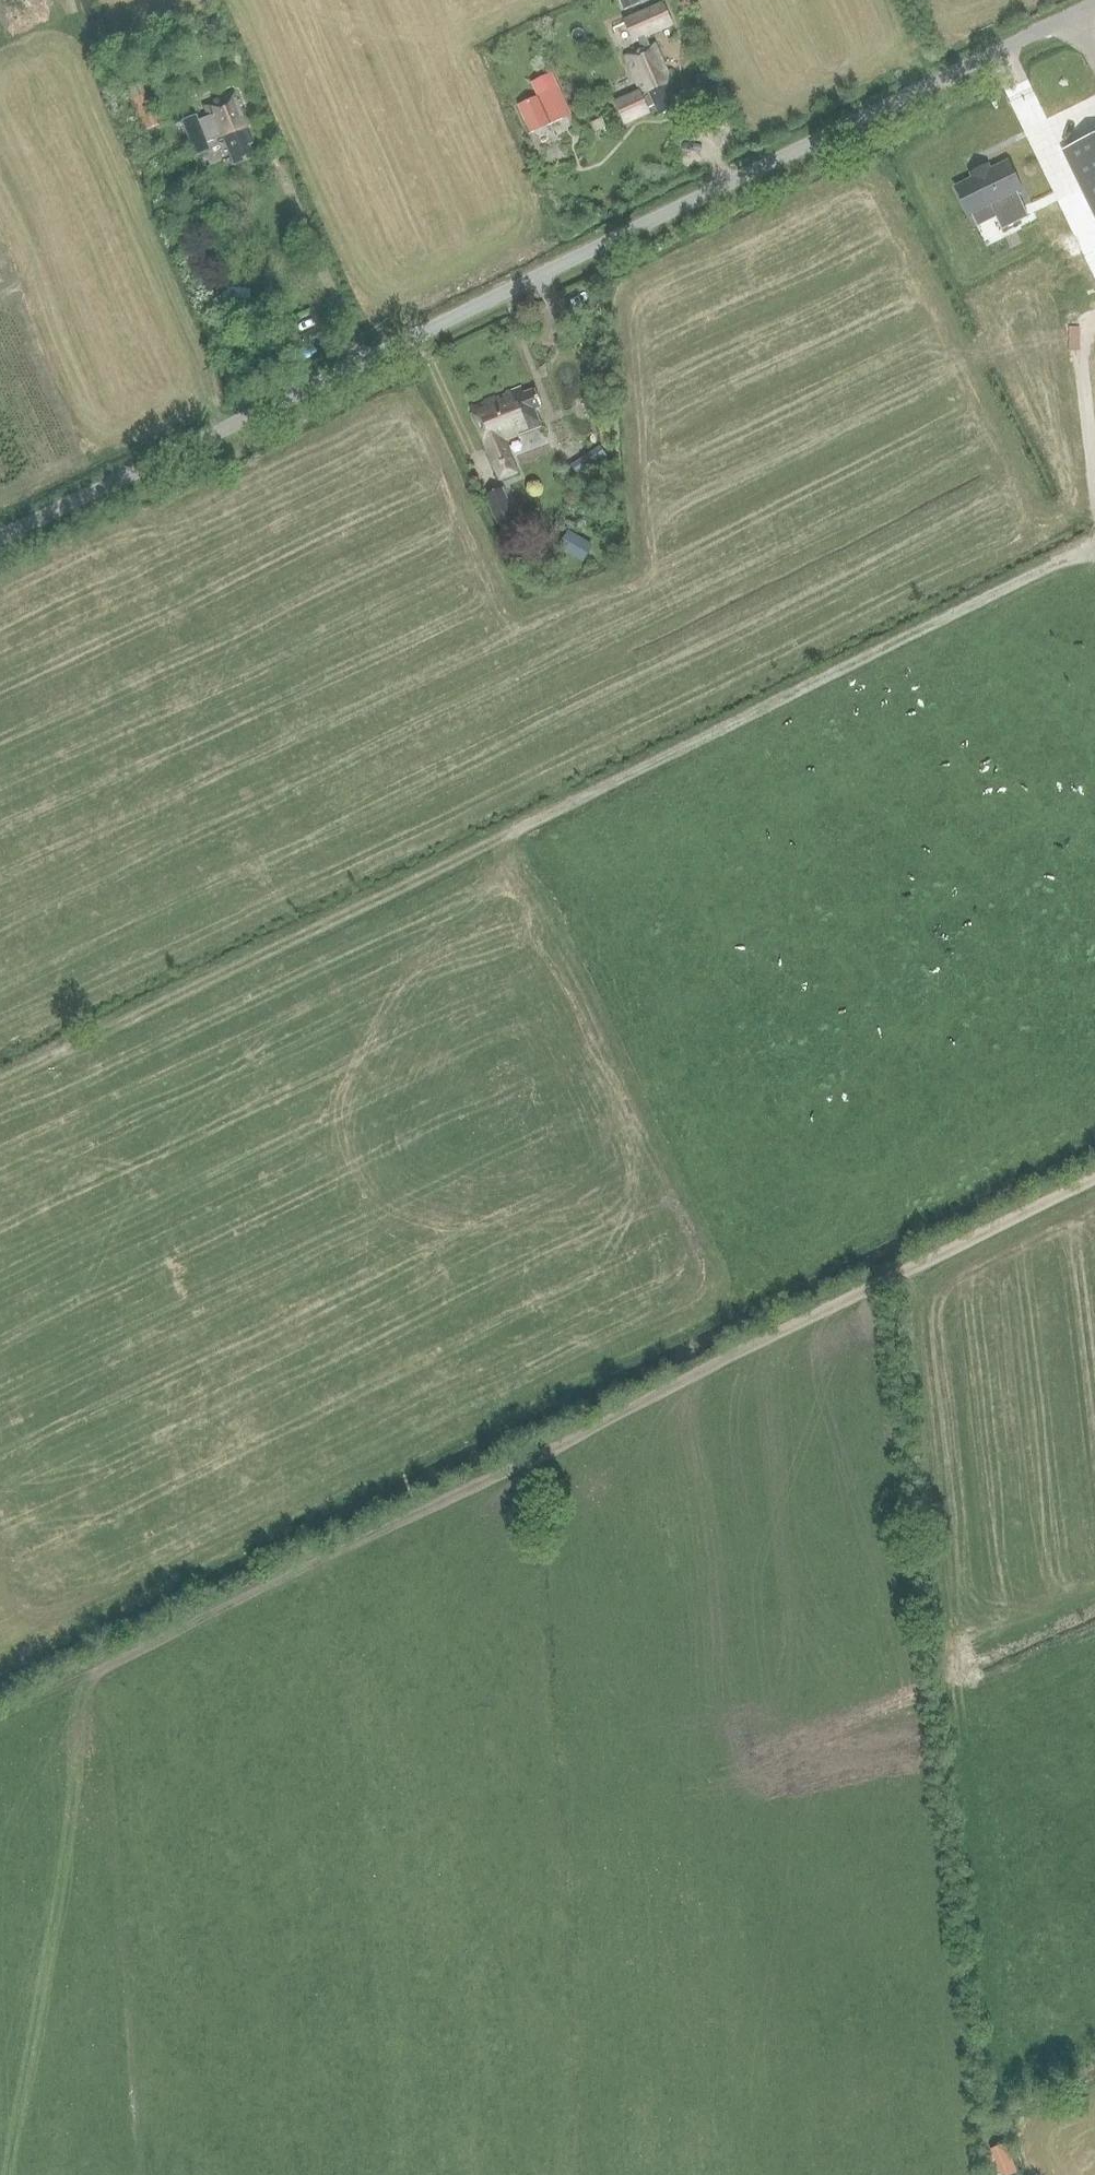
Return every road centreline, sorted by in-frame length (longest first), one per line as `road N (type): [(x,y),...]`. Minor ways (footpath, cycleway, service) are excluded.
road 1 (unclassified): [(0,538),(1094,2)]

